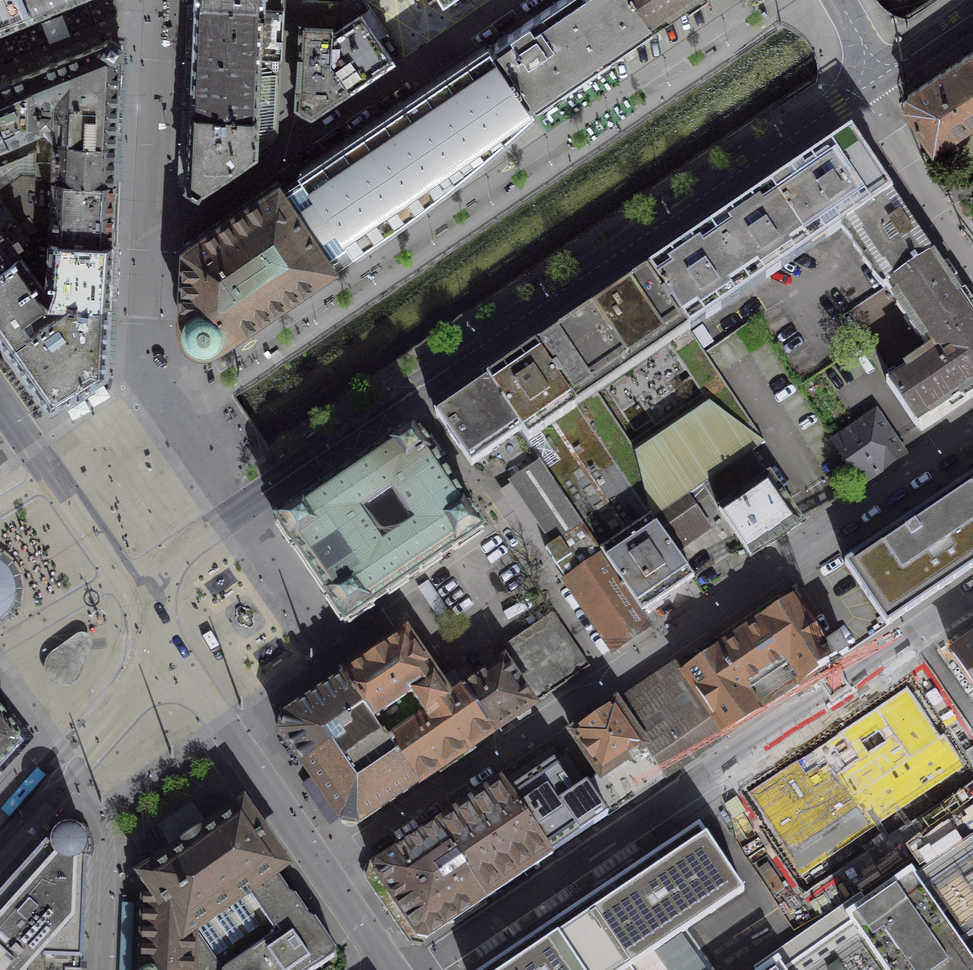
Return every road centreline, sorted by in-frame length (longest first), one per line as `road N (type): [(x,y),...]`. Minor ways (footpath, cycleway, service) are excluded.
road 1 (residential): [(972,435),(325,872)]
road 2 (unclassified): [(242,508),(870,83)]
road 3 (residential): [(408,969),(972,596)]
road 4 (residential): [(526,0),(286,153)]
road 5 (residential): [(178,657),(325,872)]
road 6 (residential): [(972,253),(869,105),(870,83)]
road 7 (residential): [(163,400),(142,366),(149,242)]
road 8 (residential): [(286,153),(149,242)]
road 9 (residential): [(115,814),(114,969)]
road 10 (residential): [(286,153),(293,0)]
road 11 (residential): [(122,574),(0,645)]
road 12 (residential): [(128,583),(242,508)]
road 13 (residential): [(163,400),(52,473)]
road 14 (unclassified): [(870,83),(972,14)]
road 15 (residential): [(52,473),(122,574)]
road 16 (residential): [(325,872),(395,969)]

